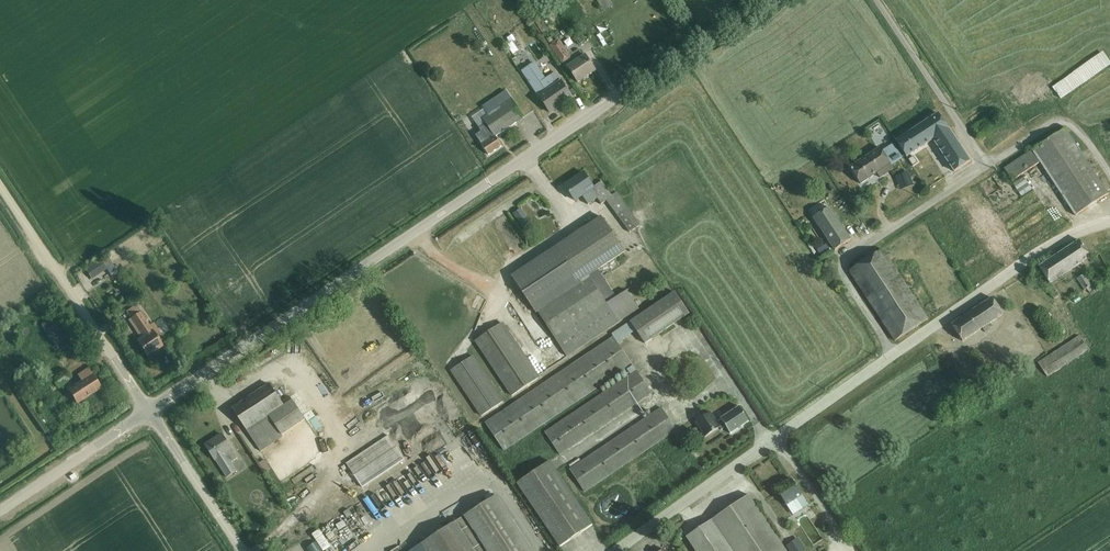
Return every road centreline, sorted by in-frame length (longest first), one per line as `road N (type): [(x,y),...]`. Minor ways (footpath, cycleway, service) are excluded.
road 1 (unclassified): [(762,0),(148,409)]
road 2 (unclassified): [(617,550),(895,354)]
road 3 (unclassified): [(895,354),(842,266),(987,165)]
road 4 (unclassified): [(148,409),(0,188)]
road 5 (unclassified): [(895,354),(1063,238),(1109,223)]
road 6 (unclassified): [(876,0),(987,165)]
road 7 (unclassified): [(0,509),(148,409)]
road 8 (unclassified): [(241,550),(148,409)]
road 9 (unclassified): [(987,165),(1058,123),(1077,131),(1109,174)]

